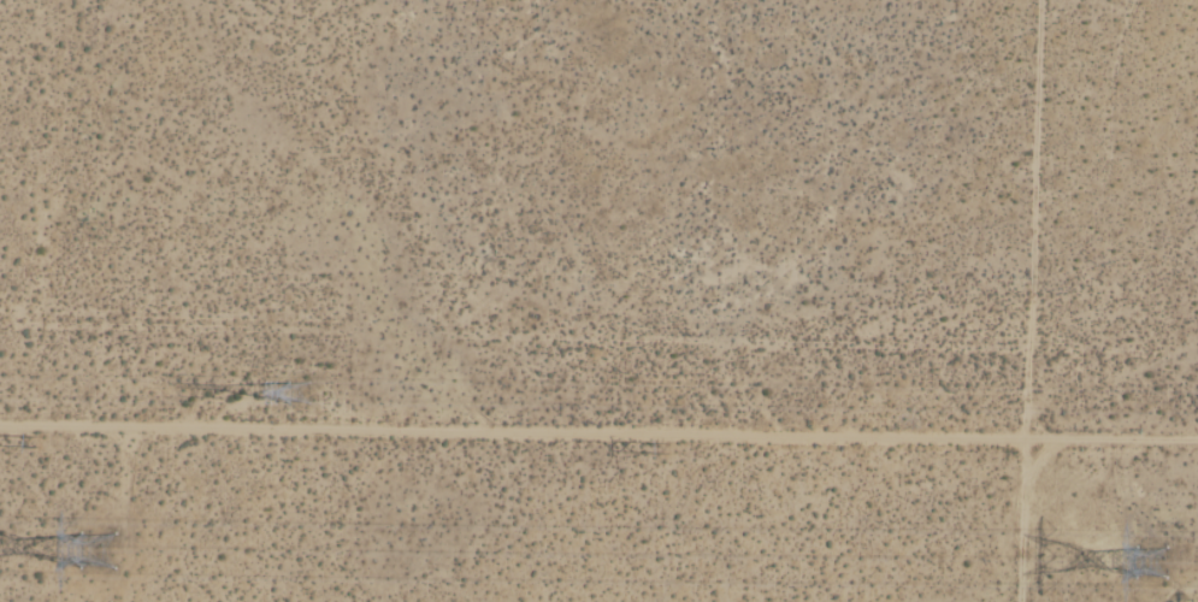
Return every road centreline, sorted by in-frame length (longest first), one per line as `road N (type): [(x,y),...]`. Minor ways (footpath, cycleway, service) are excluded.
road 1 (track): [(0,427),(1023,438)]
road 2 (track): [(1197,440),(1023,438)]

